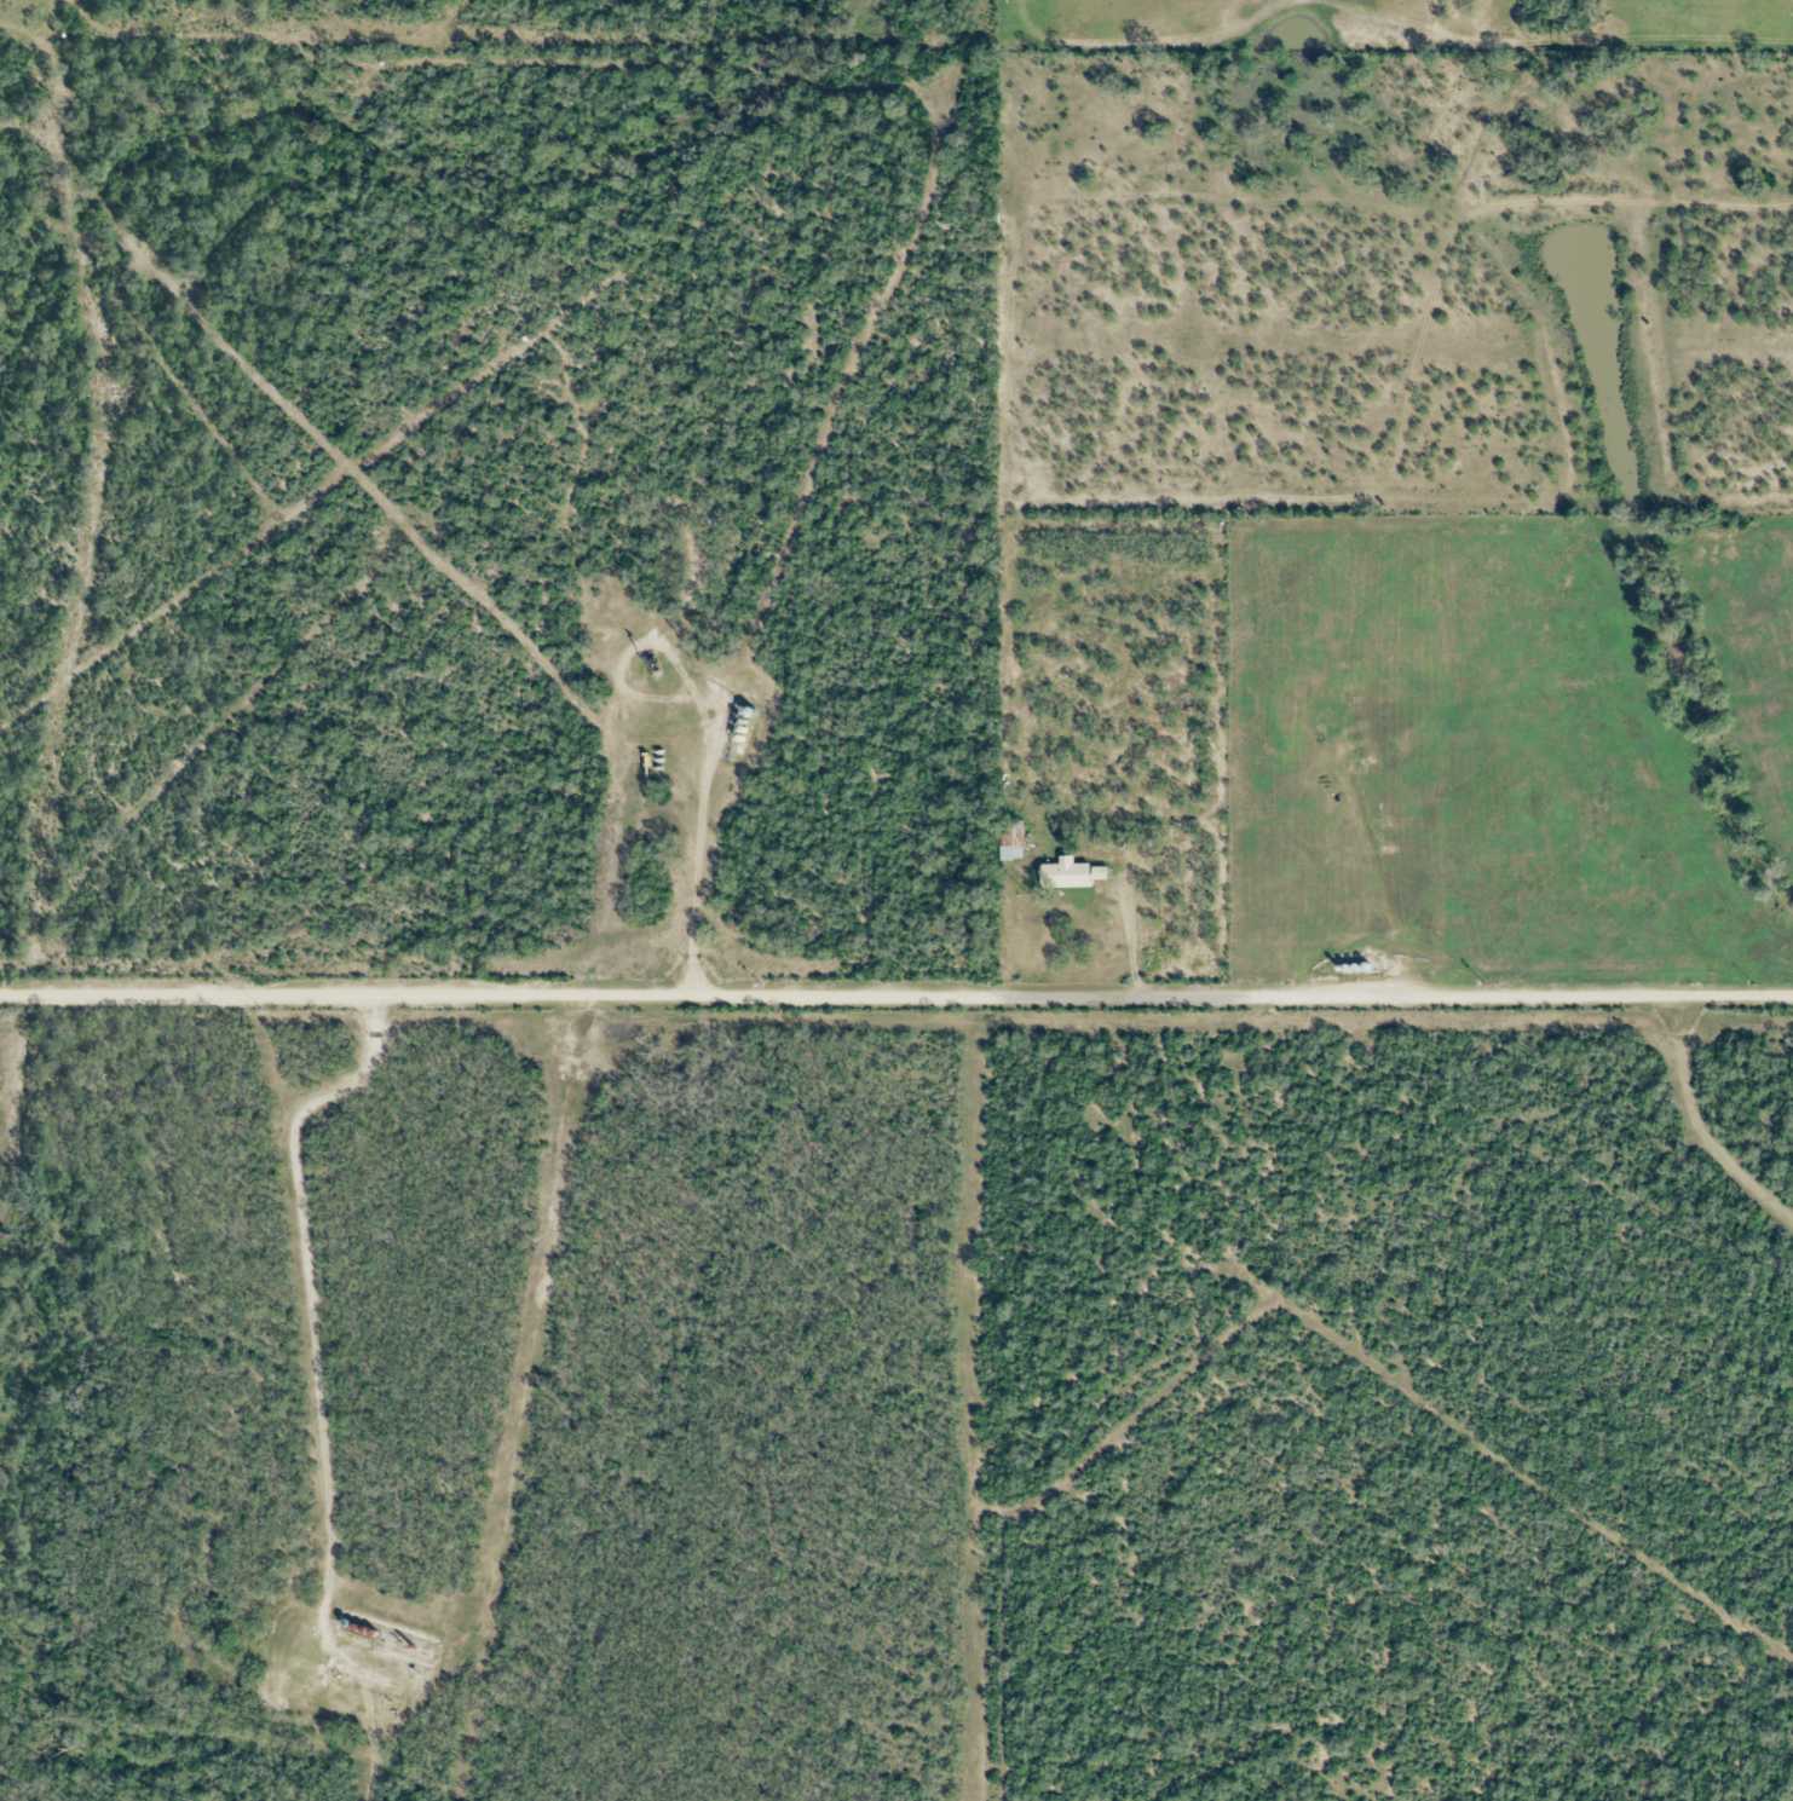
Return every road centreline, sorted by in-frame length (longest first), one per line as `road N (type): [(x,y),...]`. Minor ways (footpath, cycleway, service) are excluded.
road 1 (residential): [(1792,995),(0,993)]

